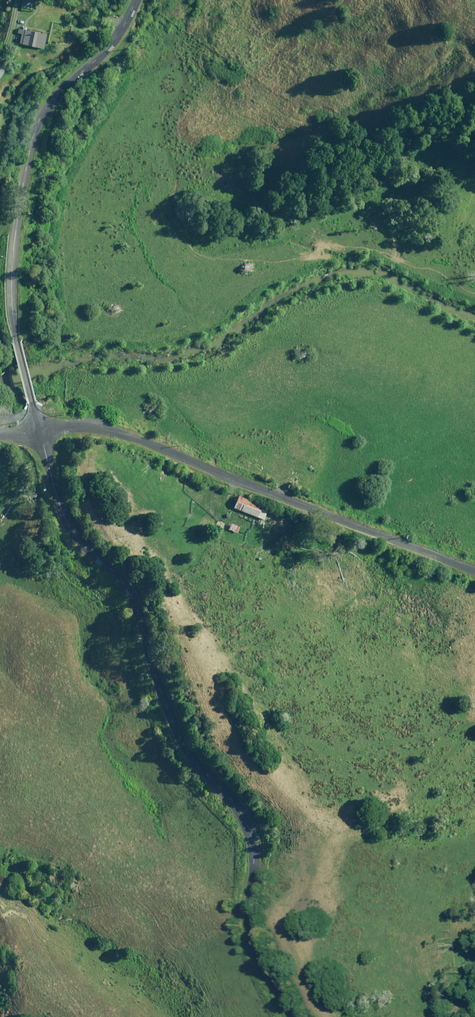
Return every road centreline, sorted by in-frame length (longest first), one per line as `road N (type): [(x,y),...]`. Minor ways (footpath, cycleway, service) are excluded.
road 1 (unclassified): [(41,430),(69,525),(135,601),(183,742),(244,814),(255,851),(252,931),(296,1016)]
road 2 (unclassified): [(137,0),(115,41),(51,102),(33,137),(11,290),(41,430)]
road 3 (unclassified): [(41,430),(85,426),(131,436),(474,570)]

